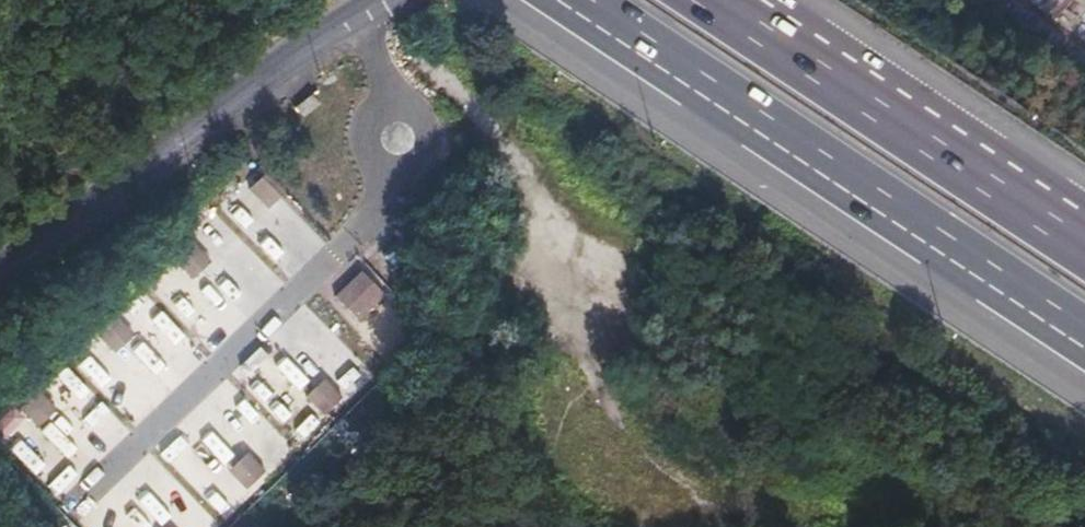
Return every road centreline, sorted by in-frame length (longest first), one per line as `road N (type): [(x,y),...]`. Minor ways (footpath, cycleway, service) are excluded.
road 1 (motorway): [(574,0),(1084,333)]
road 2 (tertiary): [(0,268),(387,0)]
road 3 (motorway): [(1084,239),(726,0)]

